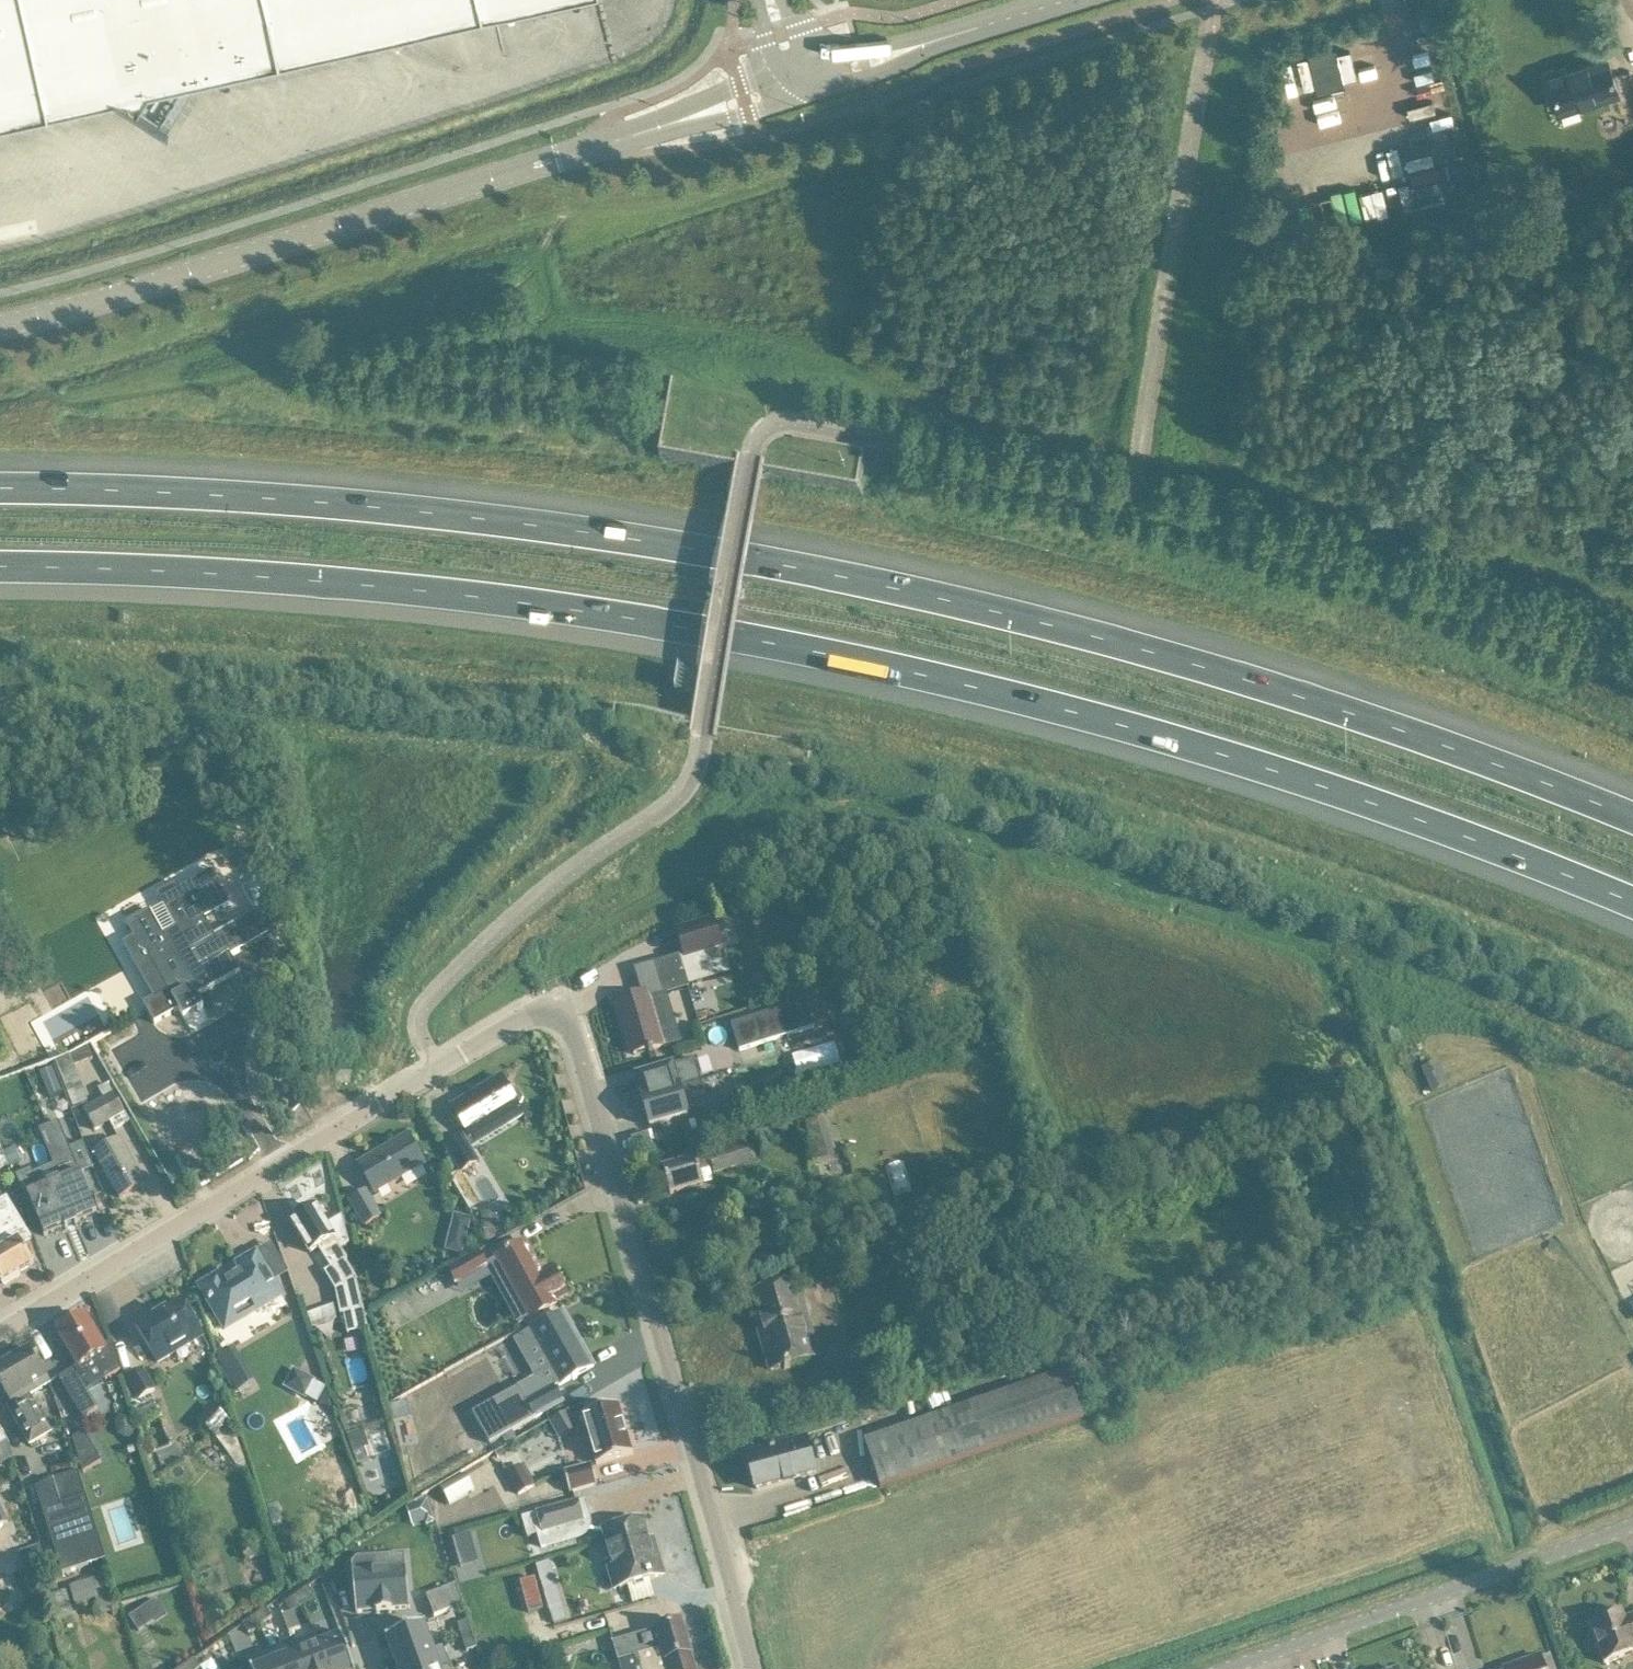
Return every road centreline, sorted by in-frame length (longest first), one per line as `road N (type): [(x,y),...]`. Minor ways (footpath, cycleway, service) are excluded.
road 1 (motorway): [(0,565),(202,572),(494,599),(679,626),(978,686),(1304,779),(1632,901)]
road 2 (motorway): [(1632,819),(1333,704),(1147,649),(851,579),(703,550),(349,505),(0,488)]
road 3 (unclassified): [(756,1668),(573,1029),(559,1015),(526,1017),(443,1067)]
road 4 (unclassified): [(0,325),(695,116)]
road 5 (unclassified): [(0,1331),(443,1067)]
road 6 (unclassified): [(1632,1525),(1233,1668)]
road 7 (unclassified): [(1066,0),(926,43)]
road 8 (unclassified): [(805,84),(871,80),(926,43)]
road 9 (unclassified): [(695,116),(748,118),(782,107),(805,84)]

